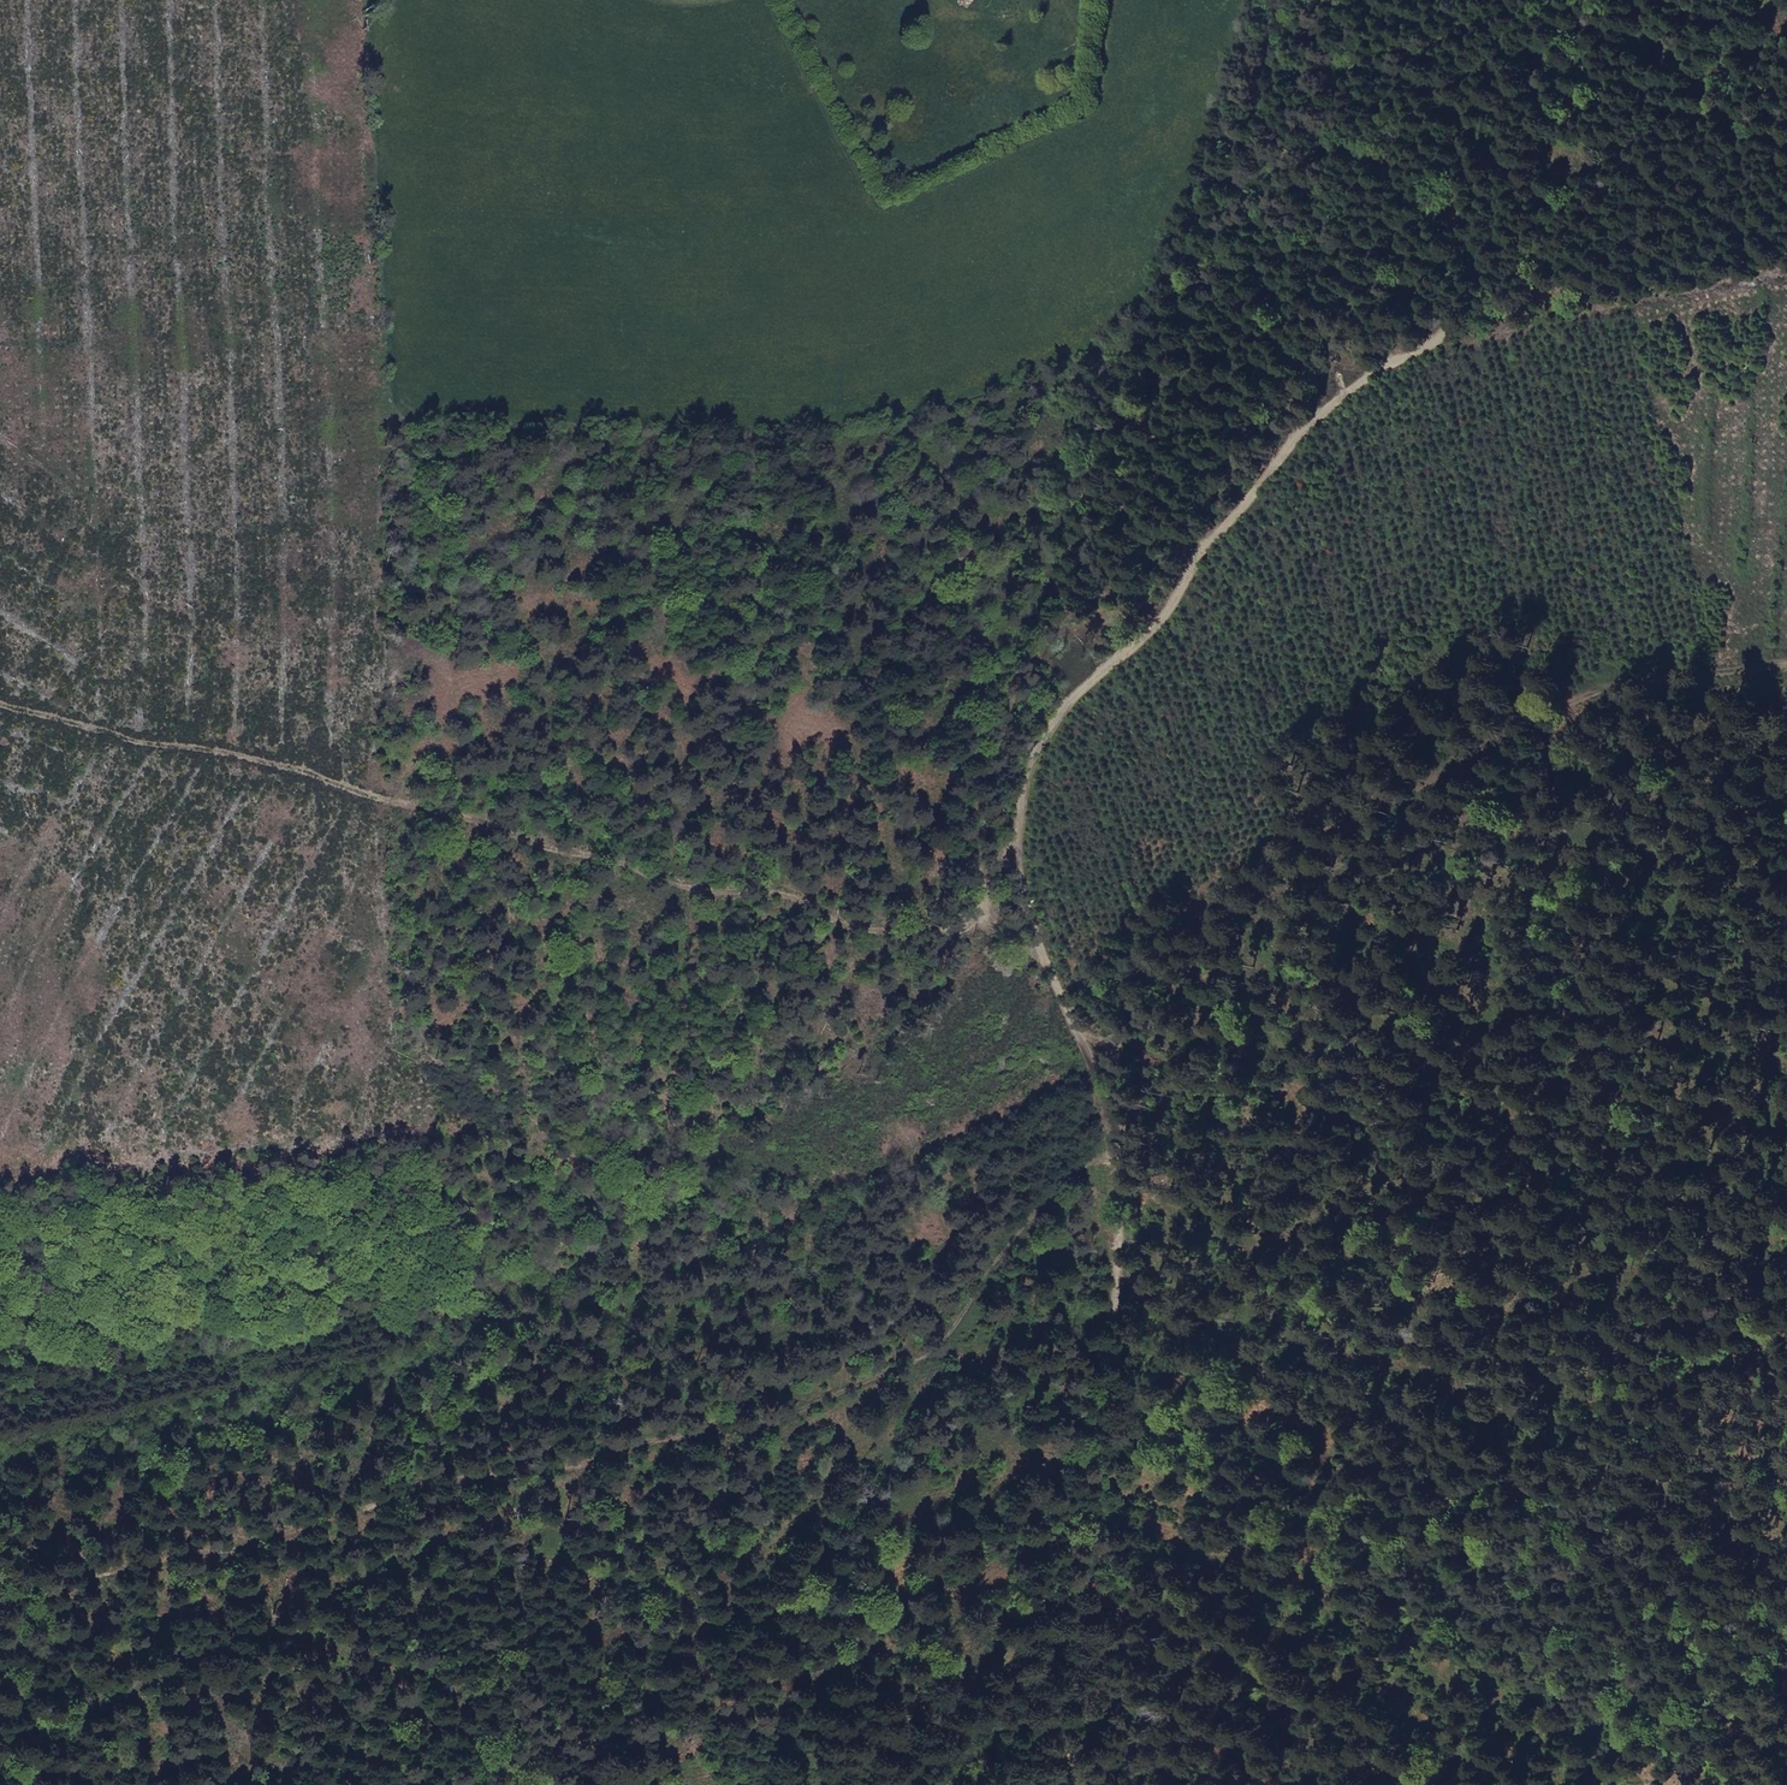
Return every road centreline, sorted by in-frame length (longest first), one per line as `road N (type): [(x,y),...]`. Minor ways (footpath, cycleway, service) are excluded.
road 1 (track): [(1098,679),(1244,494),(1526,262),(1724,76),(1786,46)]
road 2 (track): [(1713,1784),(1713,1686),(1587,1539),(1480,1480),(1318,1488),(1126,1365)]
road 3 (track): [(1786,669),(1574,696),(1296,851),(1127,997)]
road 4 (track): [(1119,1123),(1126,1365),(1055,1613),(1055,1784)]
road 5 (track): [(1786,741),(1744,802),(1733,835),(1767,990),(1768,1091),(1786,1198)]

